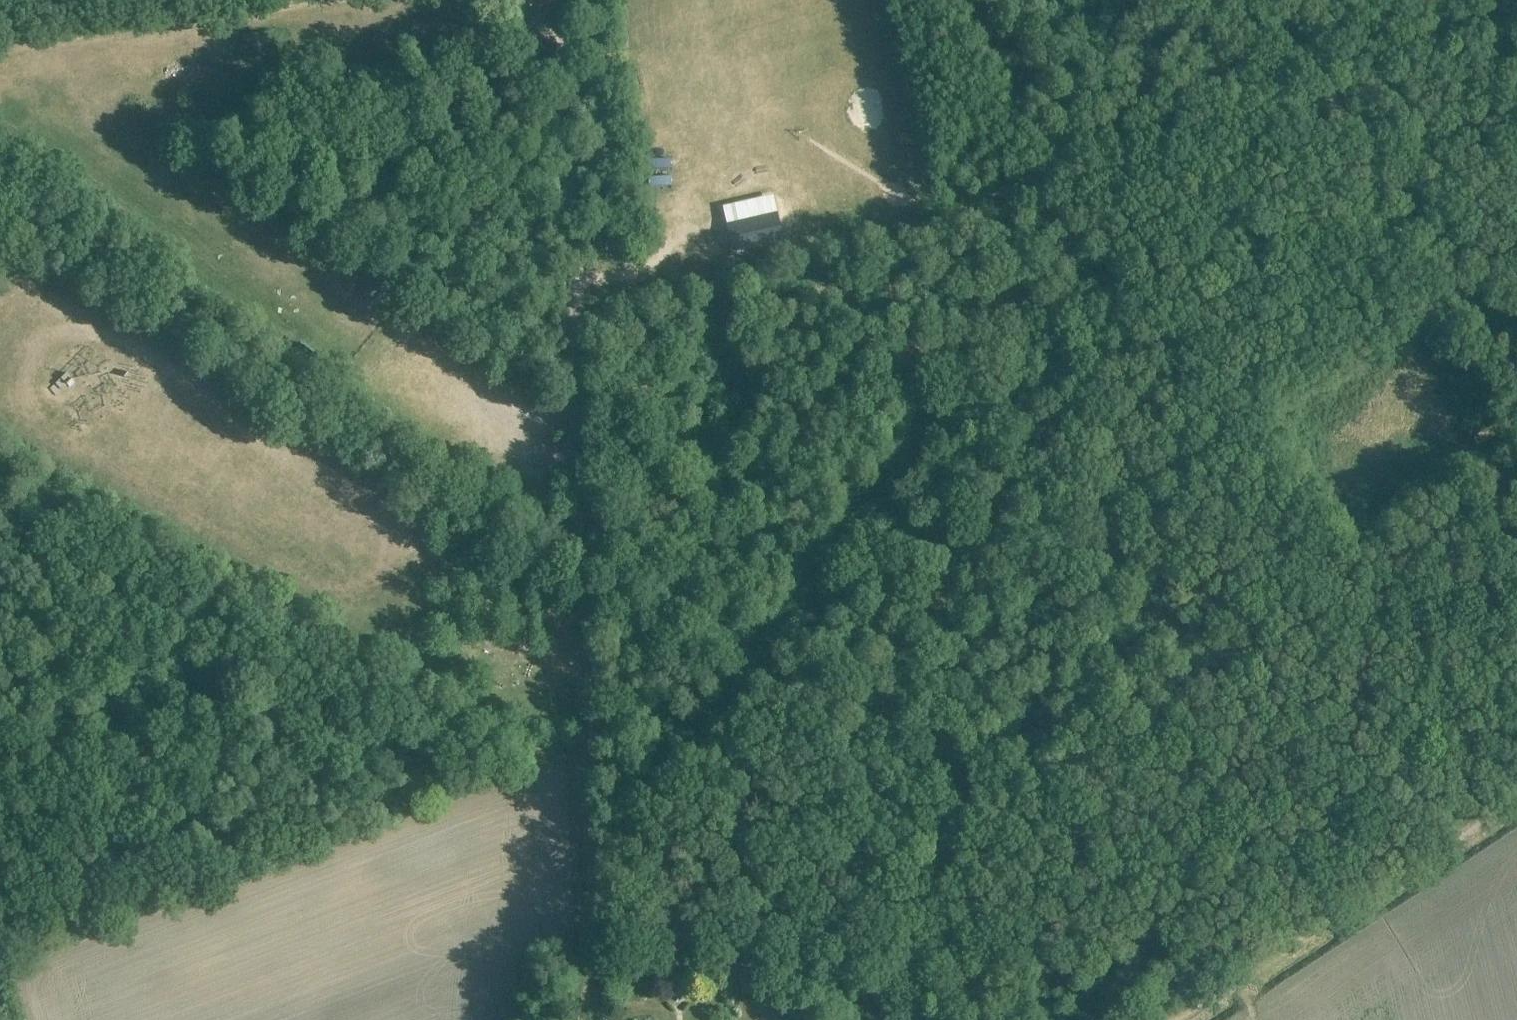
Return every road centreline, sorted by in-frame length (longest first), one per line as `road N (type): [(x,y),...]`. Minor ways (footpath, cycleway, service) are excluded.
road 1 (track): [(1267,0),(1516,374)]
road 2 (track): [(1187,1019),(1516,803)]
road 3 (track): [(1101,189),(1421,0)]
road 4 (track): [(597,963),(581,602)]
road 5 (track): [(597,963),(770,956),(935,1019)]
road 6 (track): [(1101,189),(1043,182),(931,212)]

